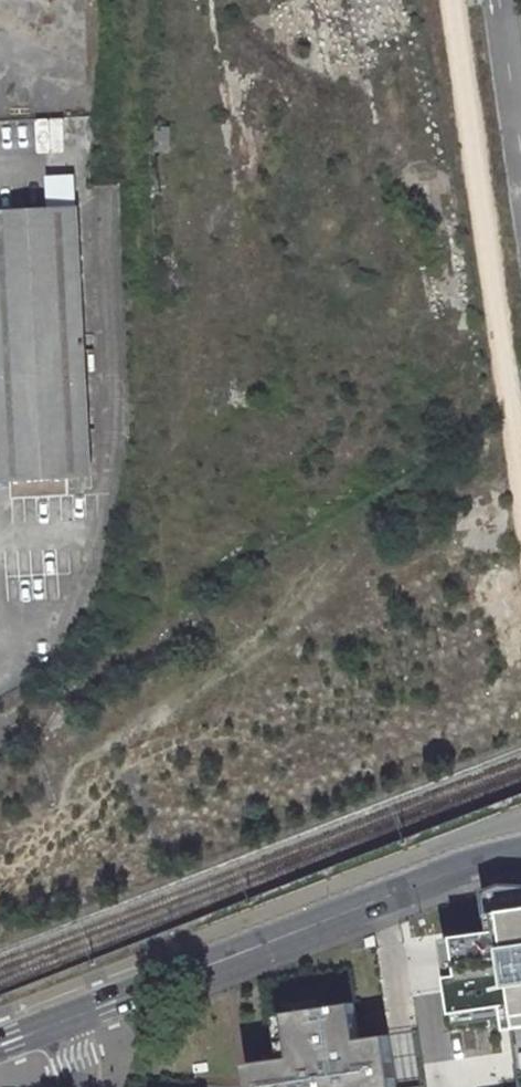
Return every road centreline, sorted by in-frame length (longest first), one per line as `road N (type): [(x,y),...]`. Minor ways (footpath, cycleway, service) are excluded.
road 1 (residential): [(60,1023),(447,873),(520,853)]

